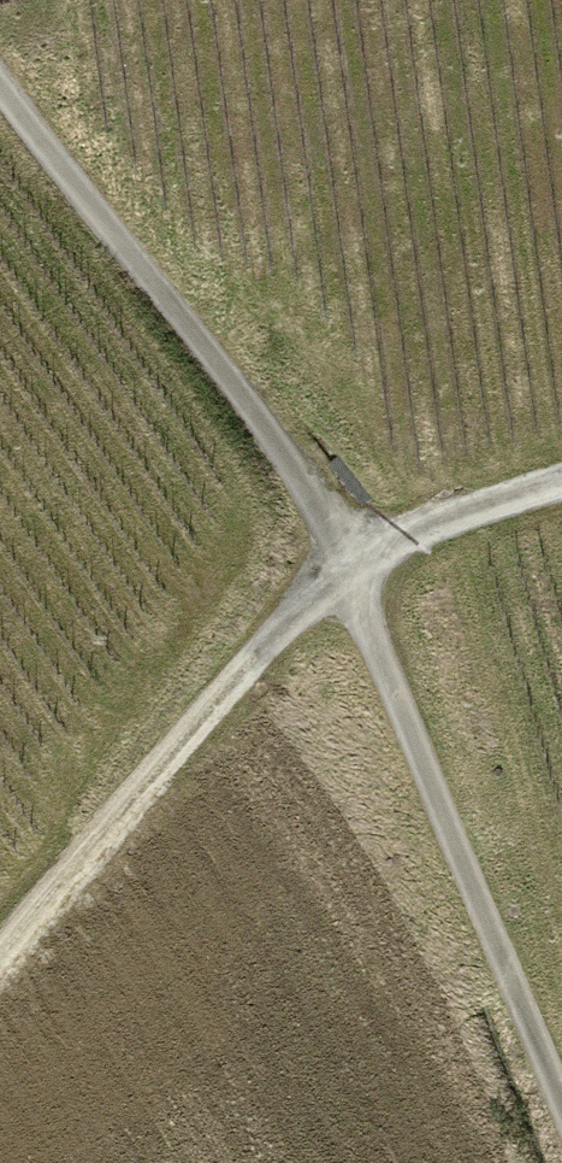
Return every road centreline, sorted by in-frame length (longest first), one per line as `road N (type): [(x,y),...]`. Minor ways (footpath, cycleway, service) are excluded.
road 1 (track): [(561,1088),(343,591),(0,107)]
road 2 (track): [(343,591),(0,995)]
road 3 (track): [(343,591),(407,543),(561,499)]

